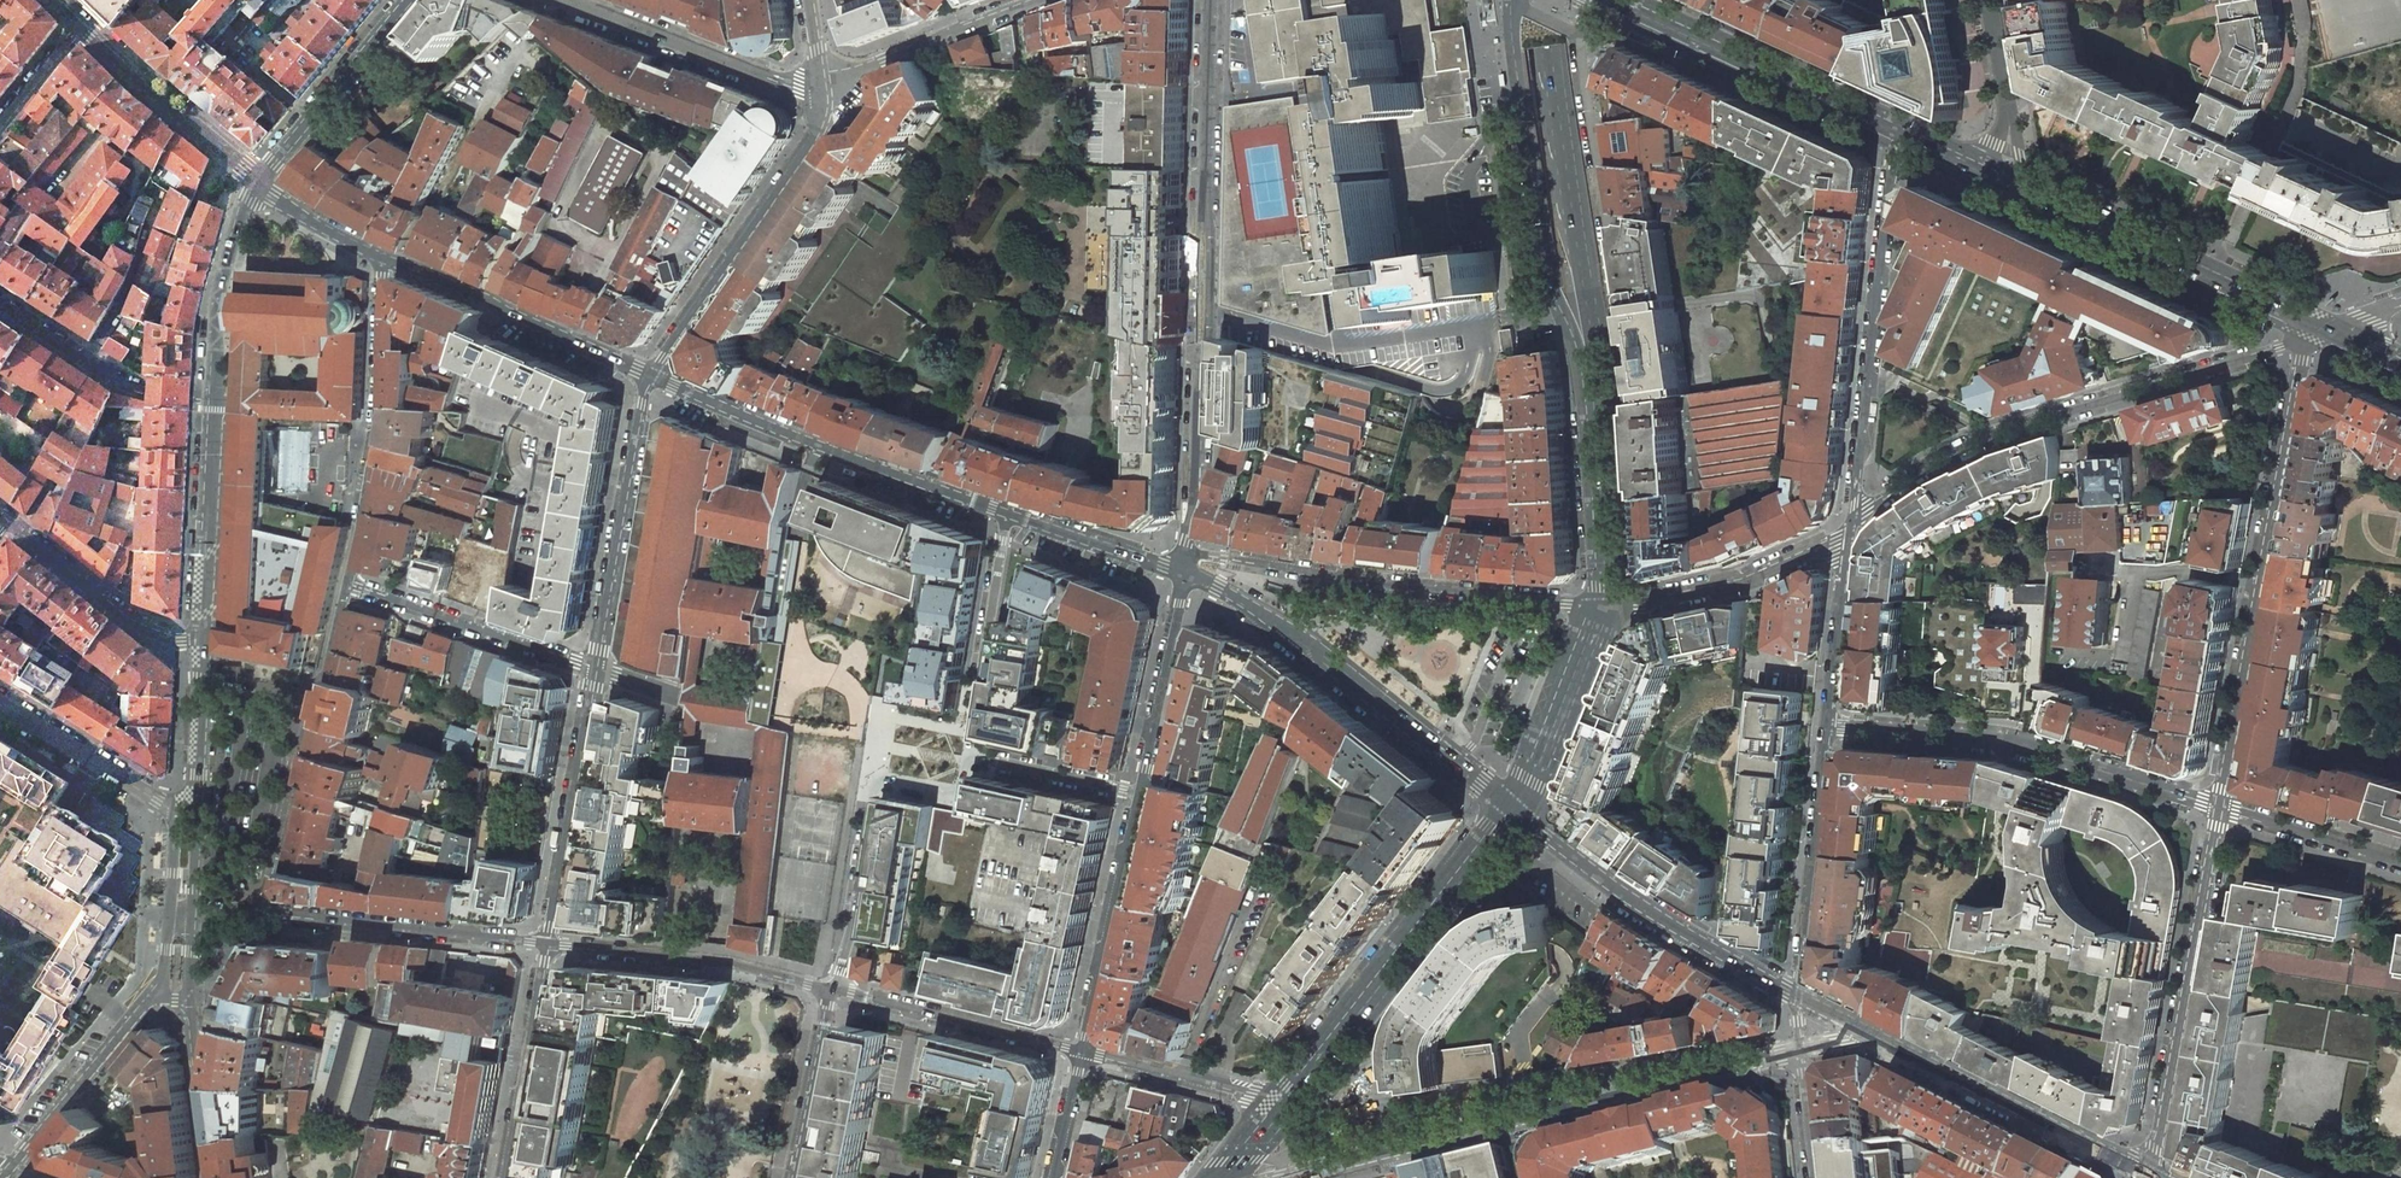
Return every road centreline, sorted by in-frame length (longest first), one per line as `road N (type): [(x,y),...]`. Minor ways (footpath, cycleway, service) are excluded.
road 1 (primary): [(1535,0),(1579,298),(1601,392),(1611,551),(1601,602)]
road 2 (unclassified): [(1185,550),(1195,493),(1208,0)]
road 3 (residential): [(1850,529),(1897,486),(1972,444),(2316,333)]
road 4 (tertiary): [(1325,1165),(1797,1048)]
road 5 (residential): [(2316,333),(2301,361),(2219,807)]
road 6 (residential): [(1896,129),(1850,529)]
road 7 (residential): [(2219,807),(2005,740),(1830,725)]
road 8 (secondary): [(651,376),(1010,514)]
road 9 (primary): [(1515,810),(1291,1113)]
road 10 (residential): [(2152,1177),(2219,807)]
road 11 (secondary): [(1827,1017),(2147,1177)]
road 12 (secondary): [(1515,810),(1615,893),(1798,1003)]
road 13 (residential): [(346,583),(270,914)]
road 14 (residential): [(833,989),(853,928),(875,787),(889,781),(961,792),(968,755)]
road 15 (residential): [(382,257),(381,412),(346,583)]
road 16 (residential): [(822,105),(815,134),(651,376)]
road 17 (primary): [(1896,129),(1609,0)]
road 18 (residential): [(2299,0),(2305,43),(2298,92),(2208,282)]
road 19 (residential): [(651,376),(597,668)]
road 20 (secondary): [(382,257),(651,376)]
road 21 (residential): [(833,989),(734,964),(550,944)]
road 22 (residential): [(550,944),(270,914)]
road 23 (residential): [(822,105),(562,0)]
road 24 (residential): [(597,668),(550,944)]
road 25 (residential): [(1830,725),(1798,1003)]
road 26 (secondary): [(1305,646),(1515,810)]
road 27 (residential): [(346,583),(597,668)]
road 28 (unclassified): [(1082,1051),(1140,793)]
road 29 (residential): [(1601,602),(1643,604),(1741,582),(1850,529)]
road 30 (unclassified): [(1601,602),(1342,581)]
road 31 (residential): [(1082,1051),(833,989)]
road 32 (residential): [(1010,514),(968,755)]
road 33 (unclassified): [(822,105),(884,59),(1039,0)]
road 34 (residential): [(205,638),(214,398)]
road 35 (residential): [(5,520),(130,620),(170,639),(205,638)]
road 36 (residential): [(550,944),(506,1177)]
road 37 (secondary): [(78,25),(257,180)]
road 38 (residential): [(257,180),(405,0)]
road 39 (residential): [(155,995),(7,1173)]
road 40 (unclassified): [(1140,793),(1183,569)]
road 41 (residential): [(214,398),(215,299),(238,214),(257,180)]
road 42 (primary): [(1601,602),(1515,810)]
road 43 (residential): [(1291,1113),(1251,1092),(1082,1051)]
road 44 (residential): [(0,703),(176,813)]
road 45 (primary): [(2208,282),(2031,195)]
road 46 (residential): [(1850,529),(1830,725)]
road 47 (unclassified): [(796,1177),(833,989)]
road 48 (residential): [(2219,807),(2400,862)]
road 49 (secondary): [(1010,514),(1183,569)]
road 50 (residential): [(206,1177),(185,1001)]
road 51 (residential): [(195,814),(205,638)]
road 52 (residential): [(968,755),(1140,793)]
road 53 (unclassified): [(1342,581),(1185,550)]
road 54 (secondary): [(257,180),(382,257)]
road 55 (secondary): [(1183,569),(1305,646)]
road 56 (residential): [(214,398),(140,393),(86,358)]
road 57 (residential): [(1797,1048),(1813,1177)]
road 58 (unclassified): [(1055,1177),(1082,1051)]
road 59 (residential): [(78,25),(0,123)]

